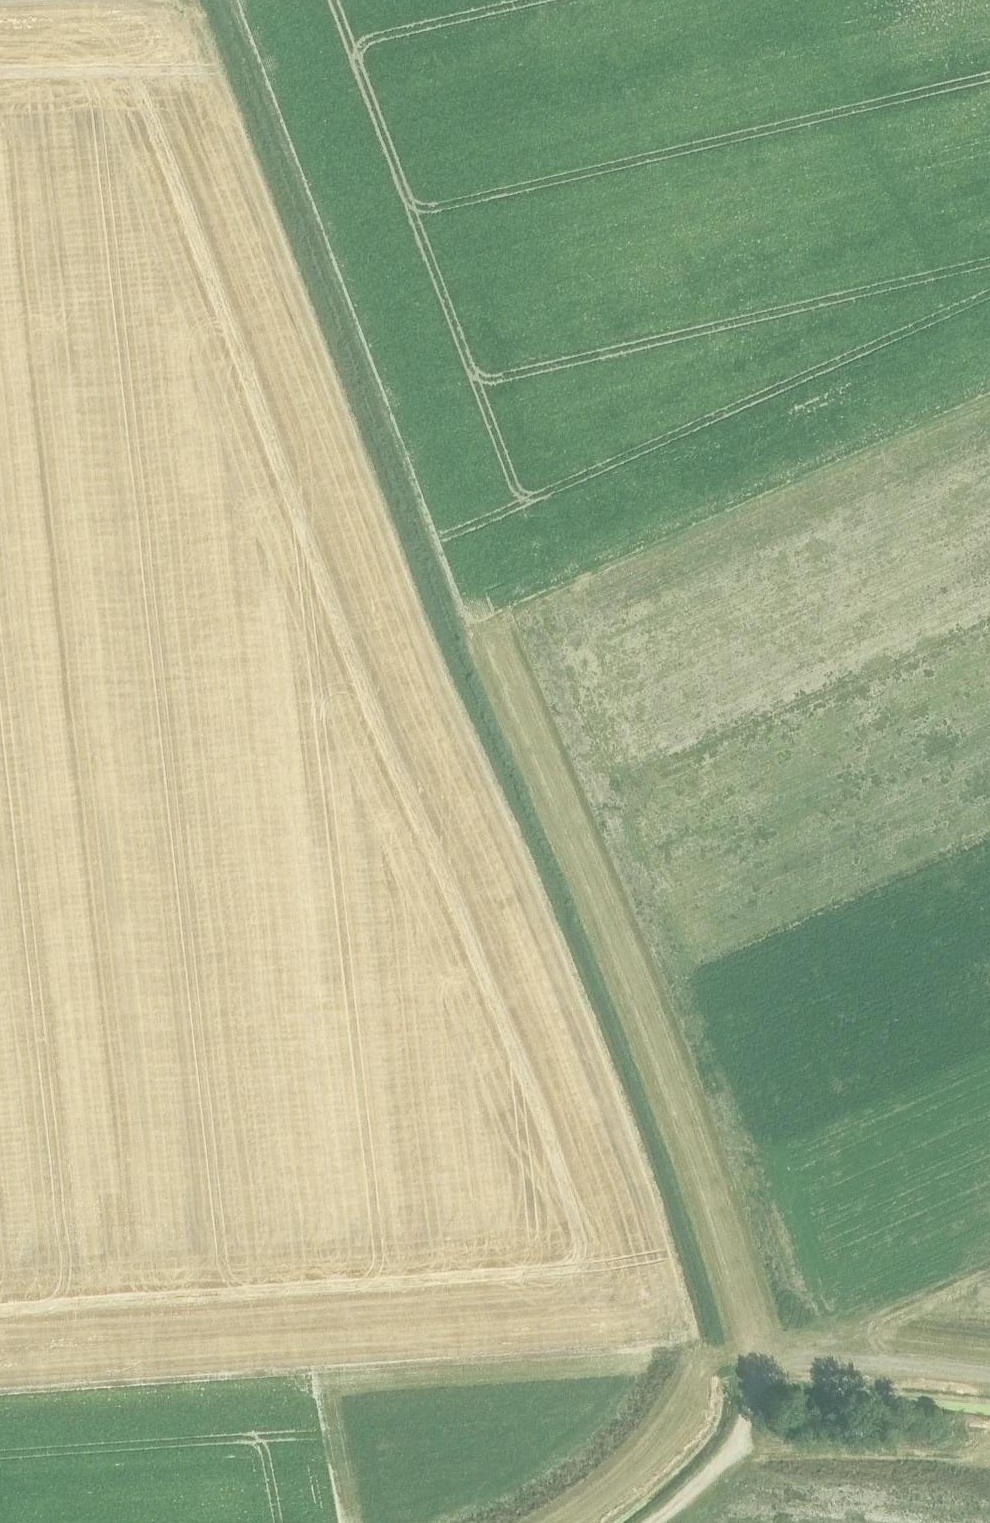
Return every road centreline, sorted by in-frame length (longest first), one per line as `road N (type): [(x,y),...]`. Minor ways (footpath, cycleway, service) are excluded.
road 1 (track): [(650,1522),(740,1443)]

